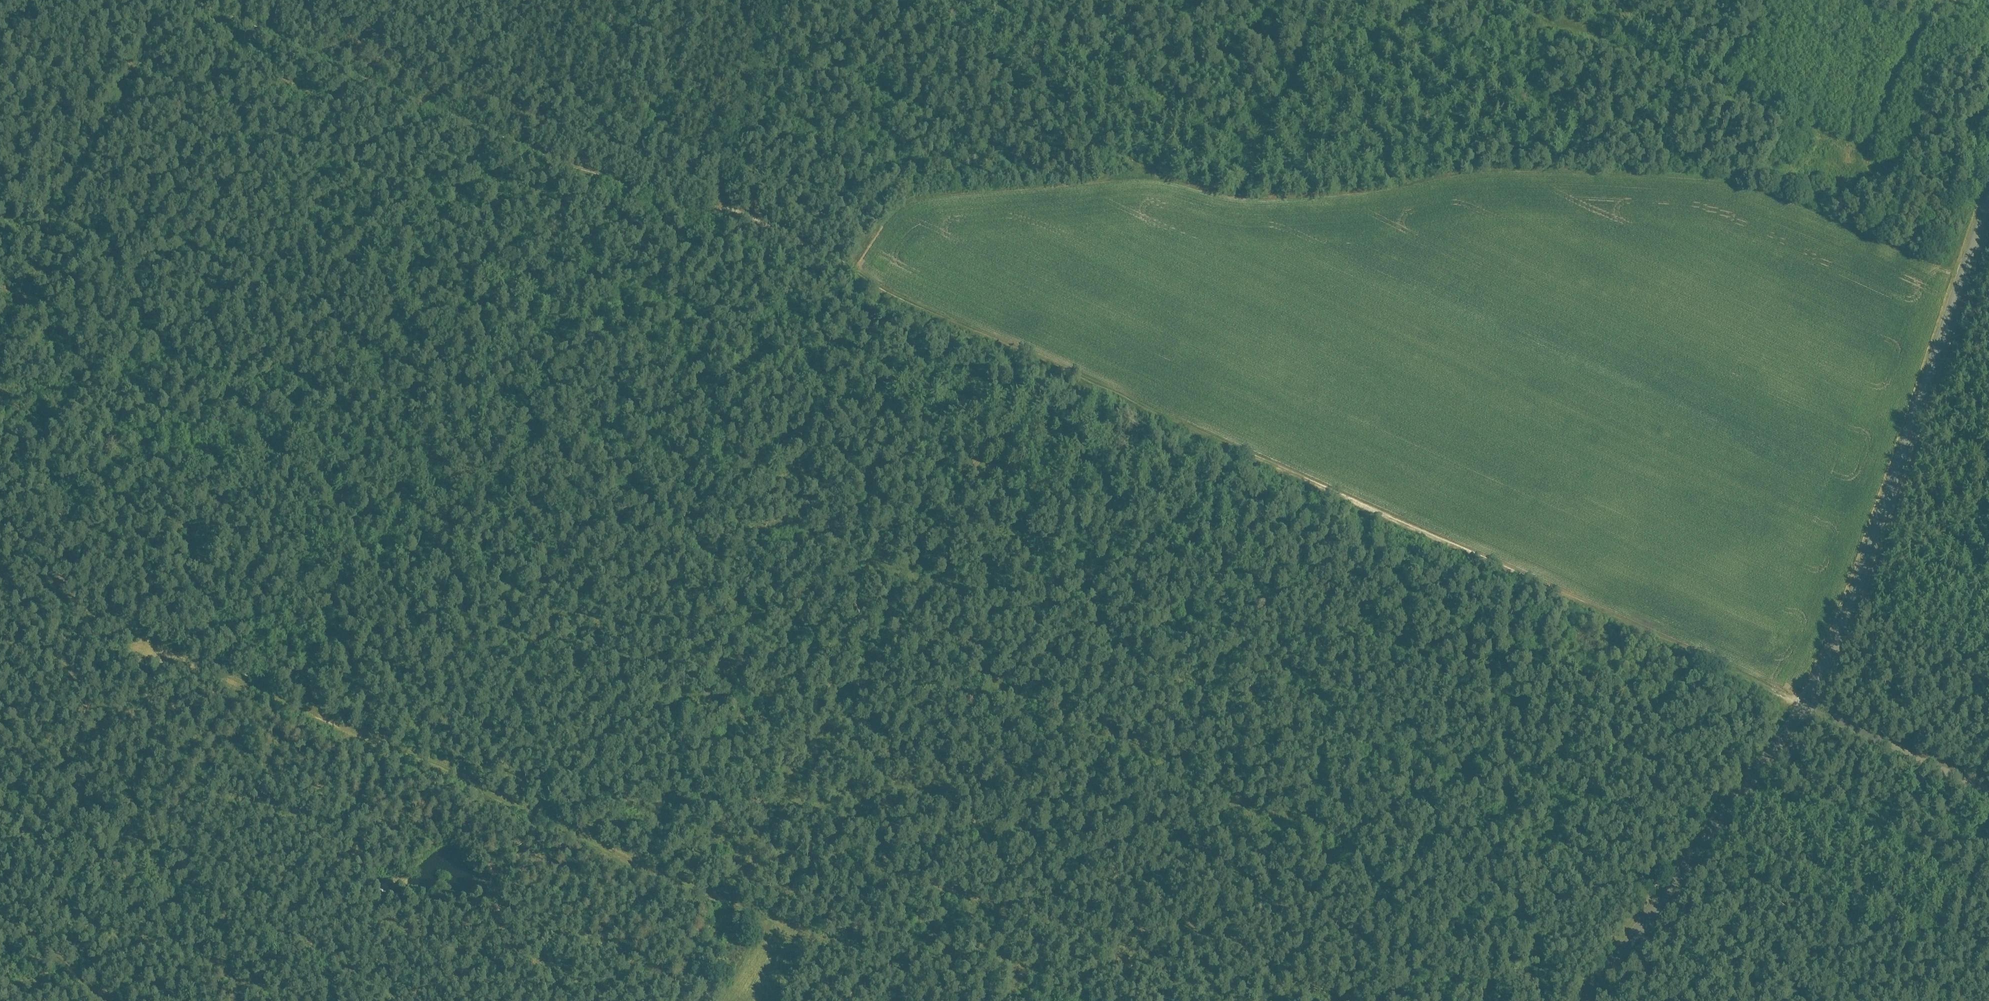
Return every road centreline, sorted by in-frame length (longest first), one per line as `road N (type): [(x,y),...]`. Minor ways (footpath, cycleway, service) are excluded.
road 1 (track): [(1805,706),(731,211),(684,212),(199,0)]
road 2 (track): [(933,1000),(376,756)]
road 3 (tertiary): [(1988,207),(1811,696)]
road 4 (tertiary): [(1584,1000),(1811,696)]
road 5 (track): [(731,211),(719,180),(777,0)]
road 6 (track): [(1811,710),(1988,794)]
road 7 (track): [(116,1000),(0,906)]

